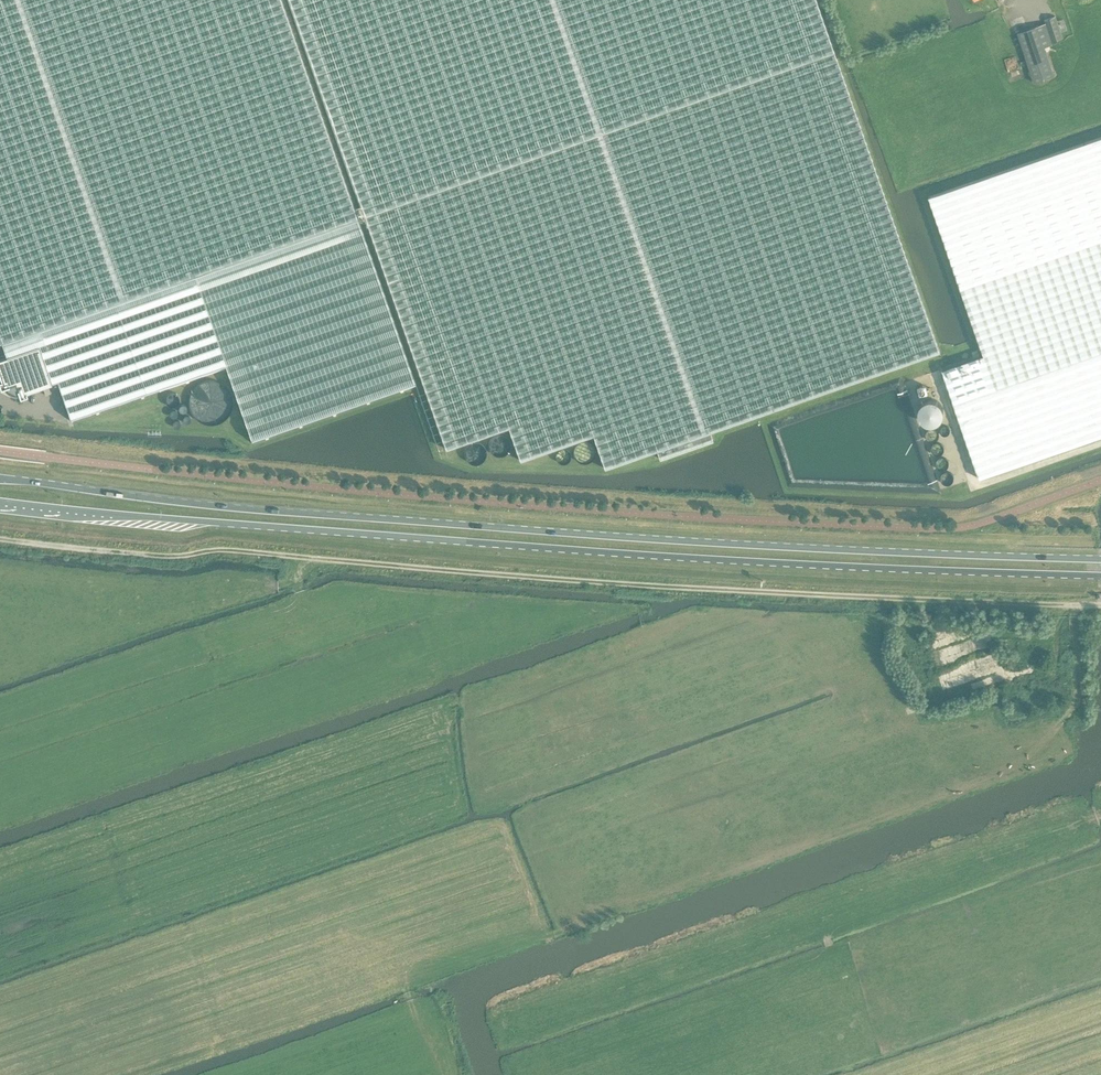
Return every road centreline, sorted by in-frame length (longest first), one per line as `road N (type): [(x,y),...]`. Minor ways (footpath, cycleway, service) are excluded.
road 1 (track): [(0,539),(164,558),(216,550),(554,581),(1100,606)]
road 2 (primary): [(1100,558),(853,551),(312,514),(0,478)]
road 3 (primary): [(0,503),(679,556),(1100,575)]
road 4 (track): [(1059,724),(1078,698),(1082,605)]

